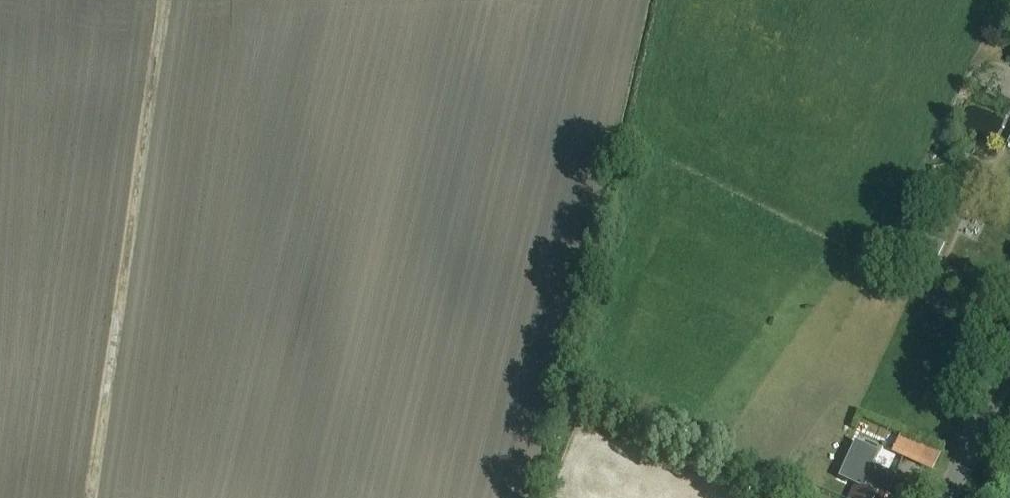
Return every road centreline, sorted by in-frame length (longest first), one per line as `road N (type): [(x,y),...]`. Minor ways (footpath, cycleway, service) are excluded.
road 1 (unclassified): [(949,497),(1009,363)]

